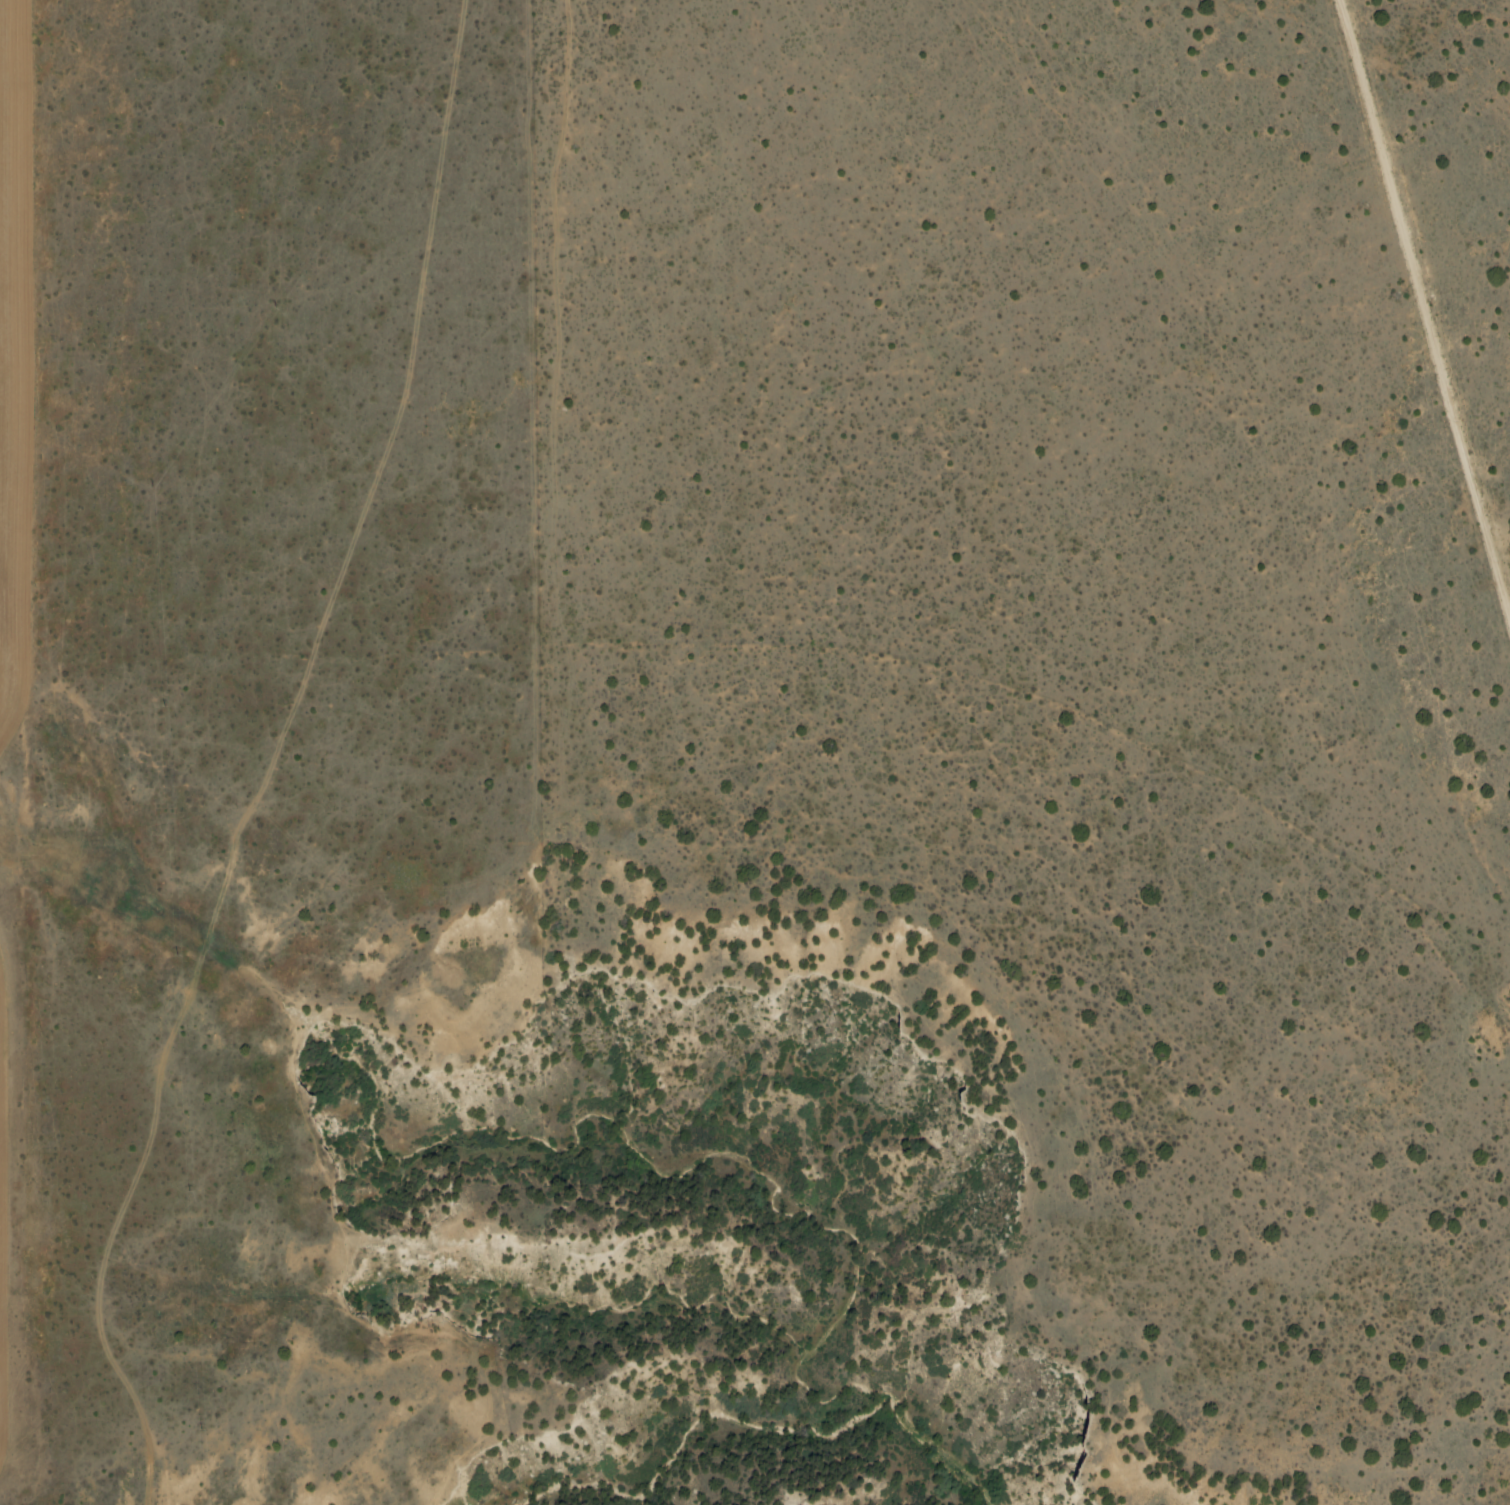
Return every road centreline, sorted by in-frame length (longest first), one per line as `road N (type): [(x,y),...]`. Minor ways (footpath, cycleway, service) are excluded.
road 1 (track): [(147,1504),(145,1430),(99,1322),(105,1255),(145,1155),(162,1065),(237,839),(271,769),(401,407),(464,0)]

